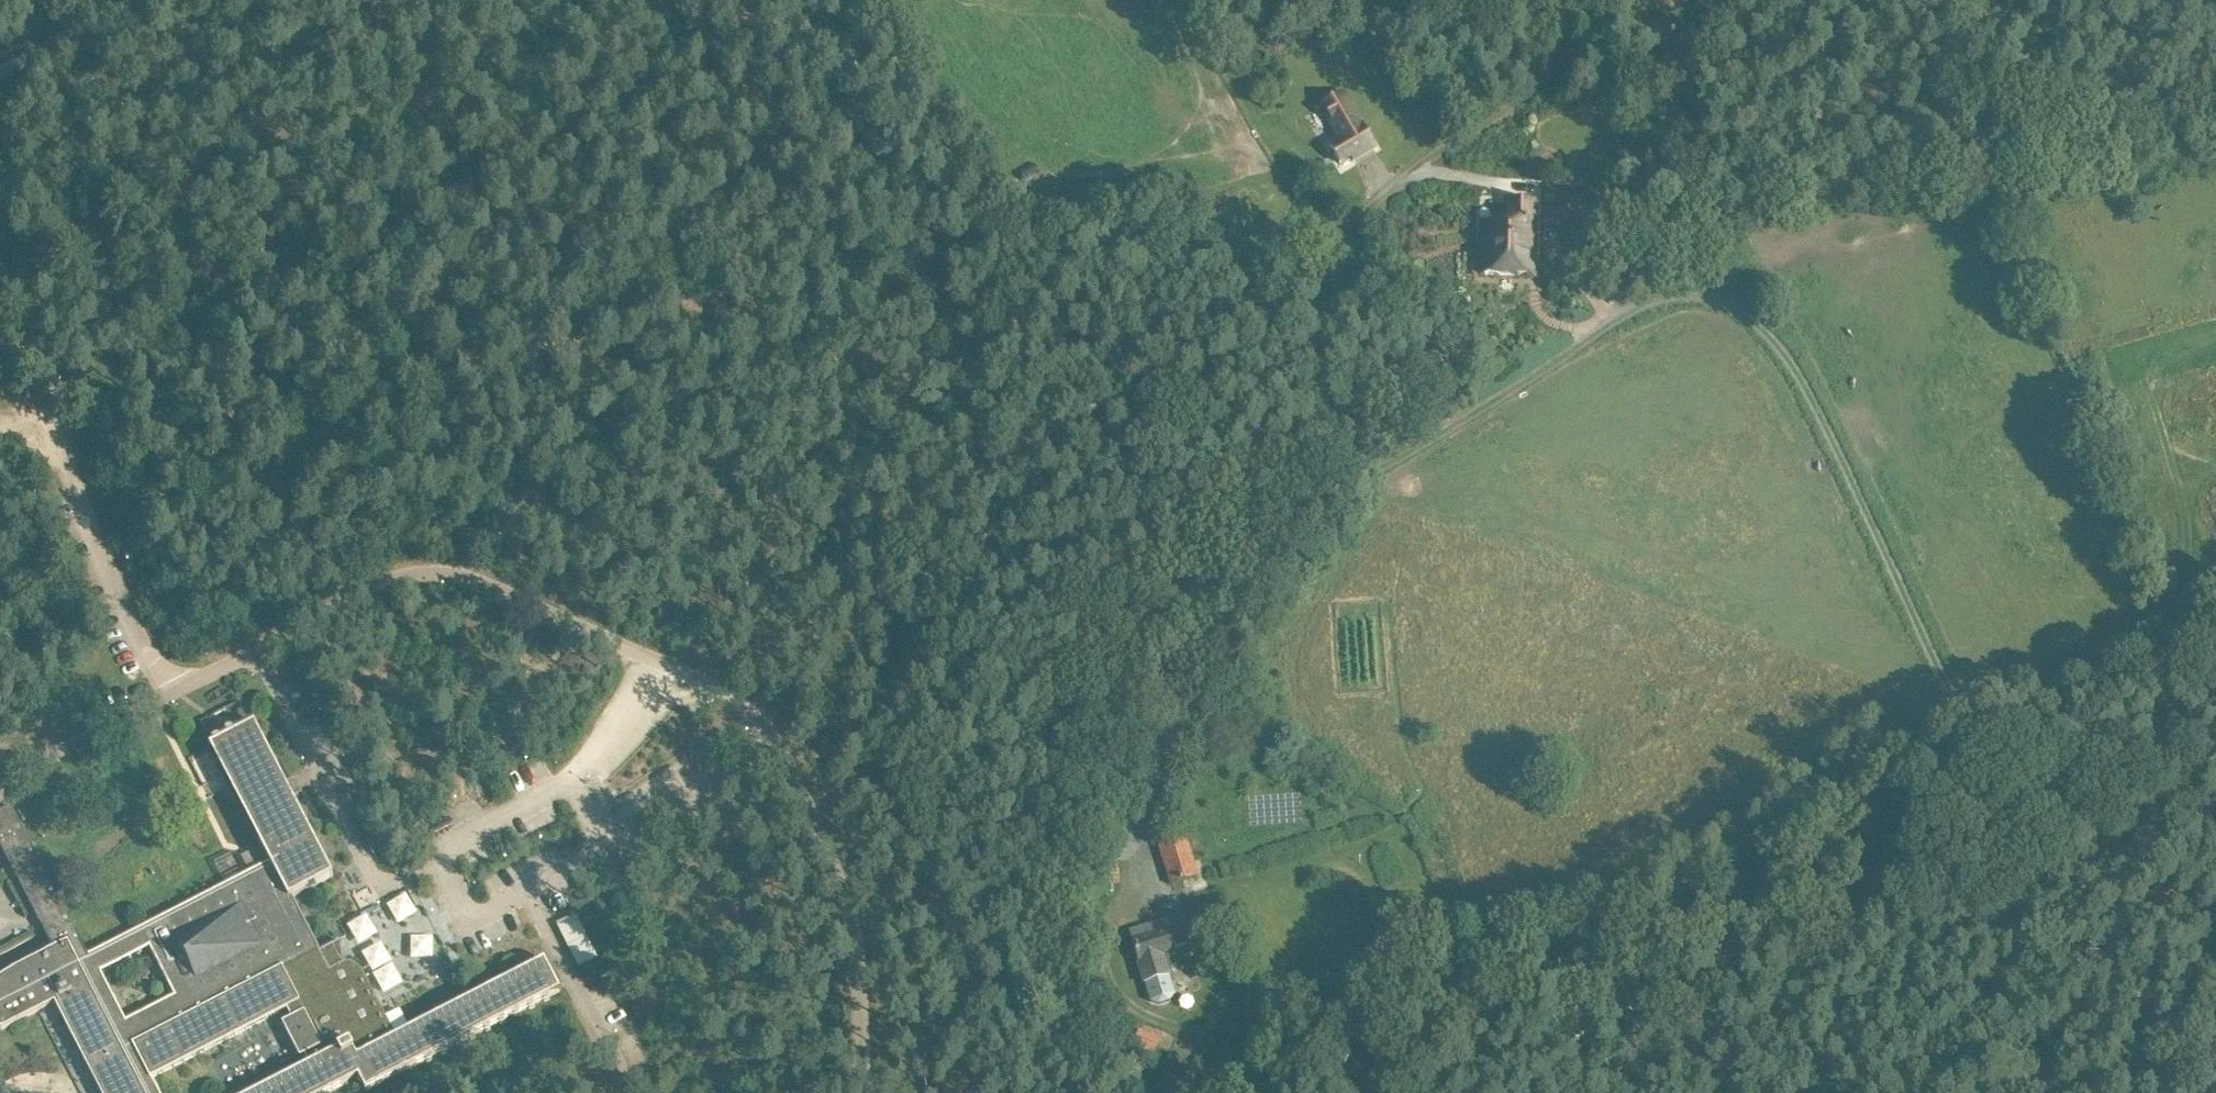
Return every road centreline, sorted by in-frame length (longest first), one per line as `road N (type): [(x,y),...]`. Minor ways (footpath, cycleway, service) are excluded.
road 1 (track): [(461,574),(478,534),(525,505),(975,266)]
road 2 (track): [(889,797),(923,763),(987,599),(1023,567),(1028,504),(977,415),(988,304),(975,266)]
road 3 (track): [(999,1092),(987,1010),(889,797)]
road 4 (unclassified): [(527,890),(619,1076),(618,1092)]

